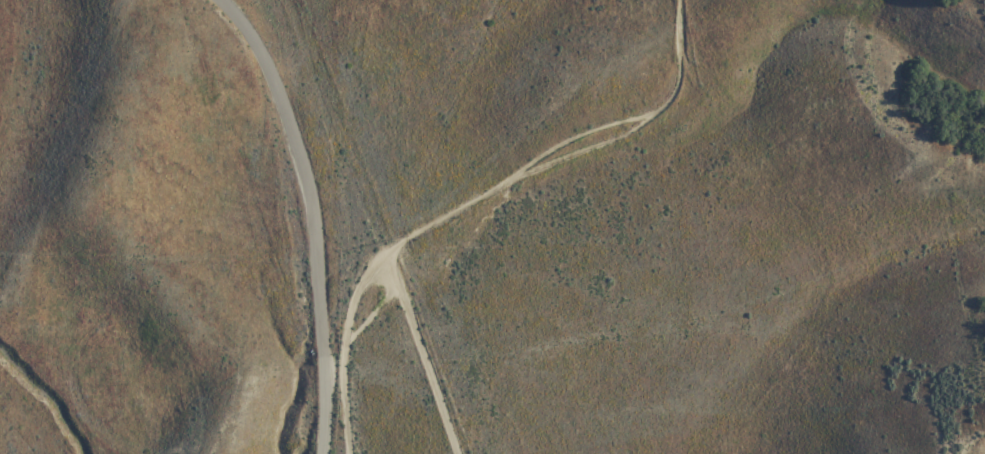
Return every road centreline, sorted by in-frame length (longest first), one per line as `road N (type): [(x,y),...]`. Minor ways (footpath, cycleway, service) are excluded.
road 1 (track): [(678,0),(666,104),(556,149),(386,258),(361,291),(345,355),(349,453)]
road 2 (residential): [(321,453),(313,207),(269,67),(219,0)]
road 3 (track): [(386,258),(457,453)]

